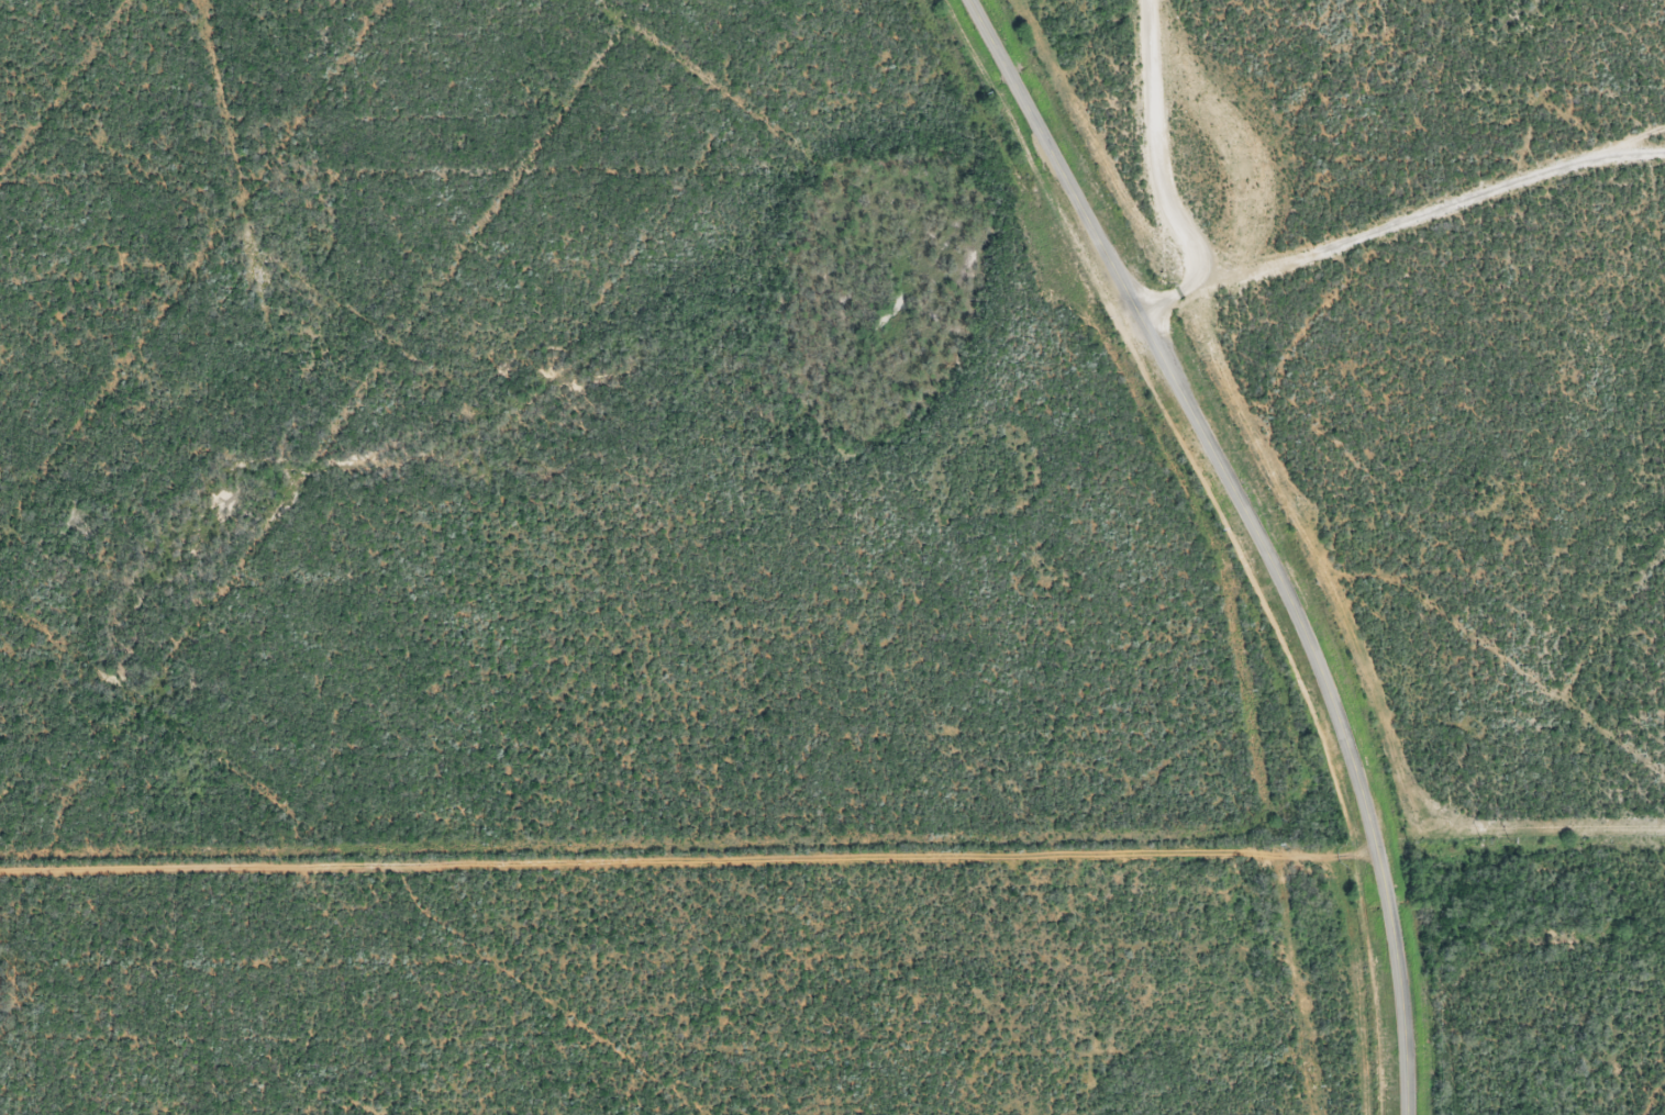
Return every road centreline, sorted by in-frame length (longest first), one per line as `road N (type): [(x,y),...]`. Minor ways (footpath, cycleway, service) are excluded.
road 1 (secondary): [(1396,1114),(1398,947),(1341,718),(1177,354),(1166,258),(1098,226),(978,0)]
road 2 (residential): [(1166,258),(1213,279),(1388,253),(1664,180)]
road 3 (residential): [(1166,258),(1187,226),(1181,0)]
road 4 (residential): [(297,253),(246,0)]

